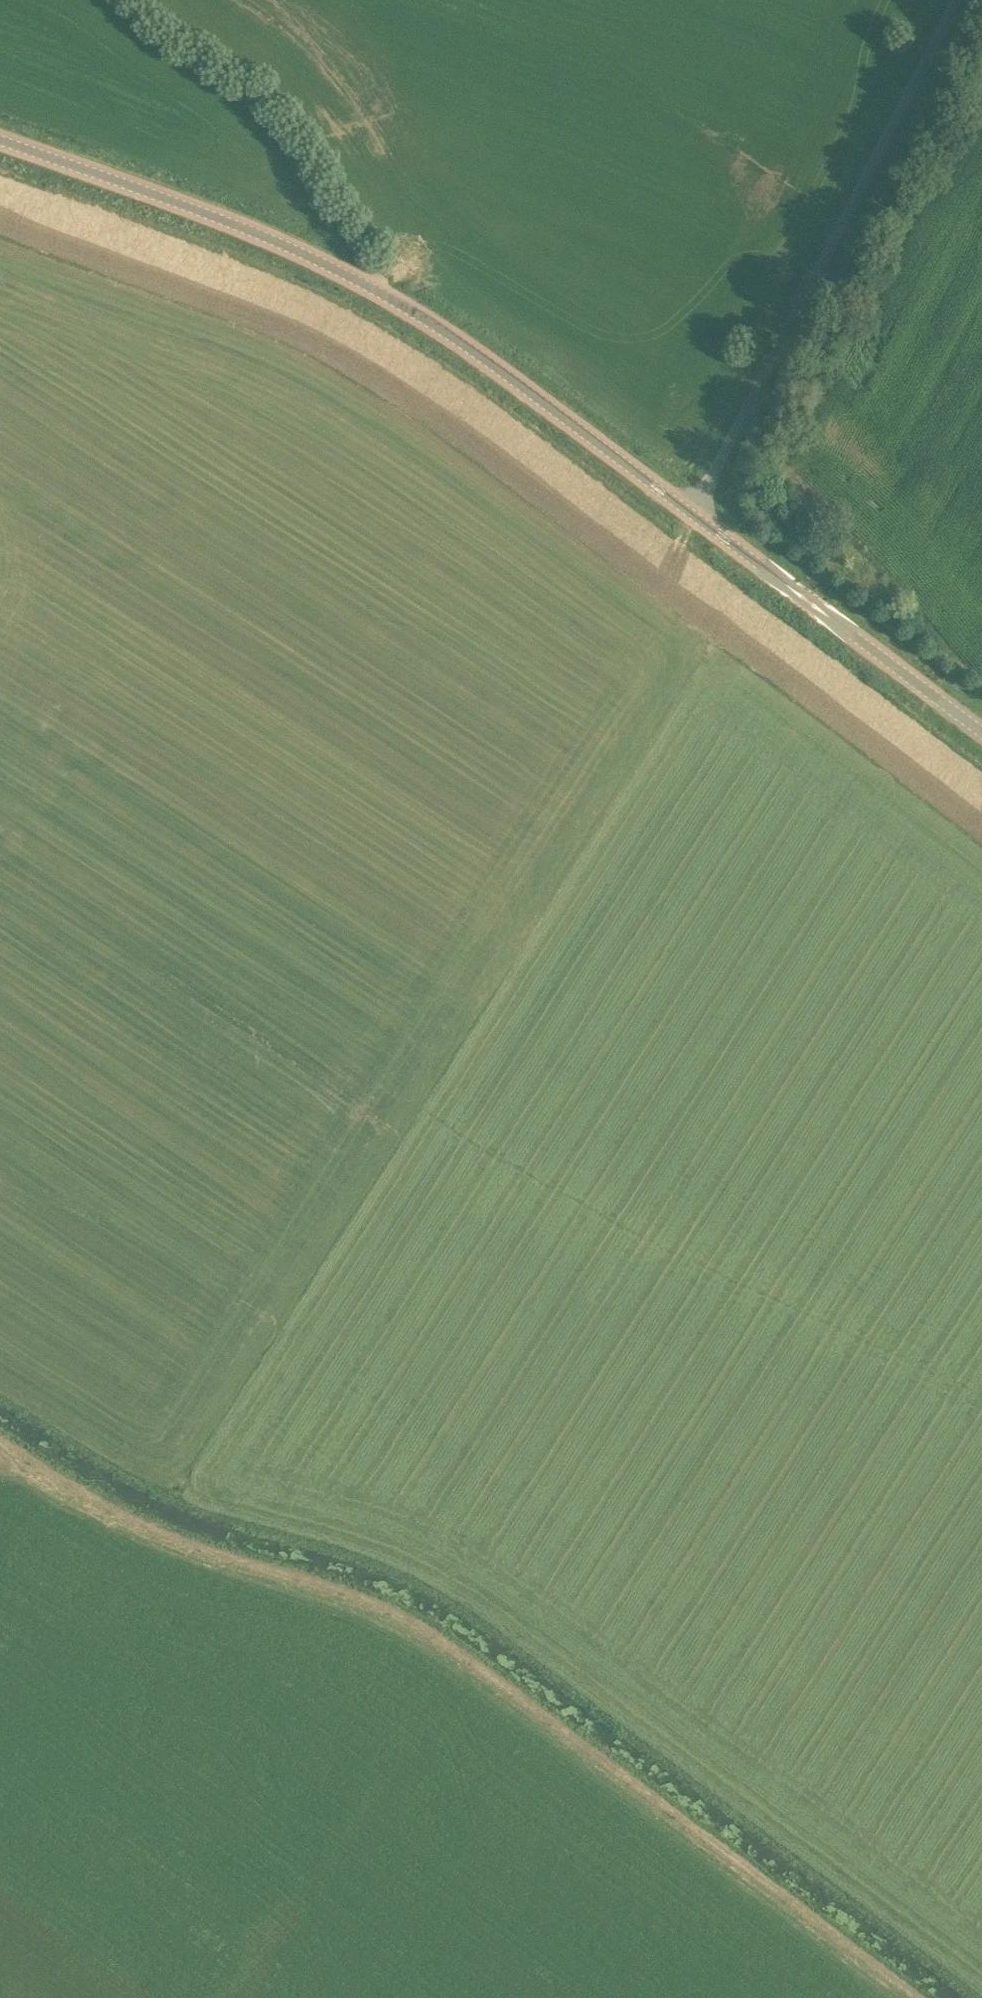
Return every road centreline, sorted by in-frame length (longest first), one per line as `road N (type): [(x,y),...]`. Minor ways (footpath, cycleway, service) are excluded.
road 1 (tertiary): [(693,516),(482,359),(310,254),(0,143)]
road 2 (unclassified): [(693,516),(958,0)]
road 3 (tertiary): [(981,731),(693,516)]

